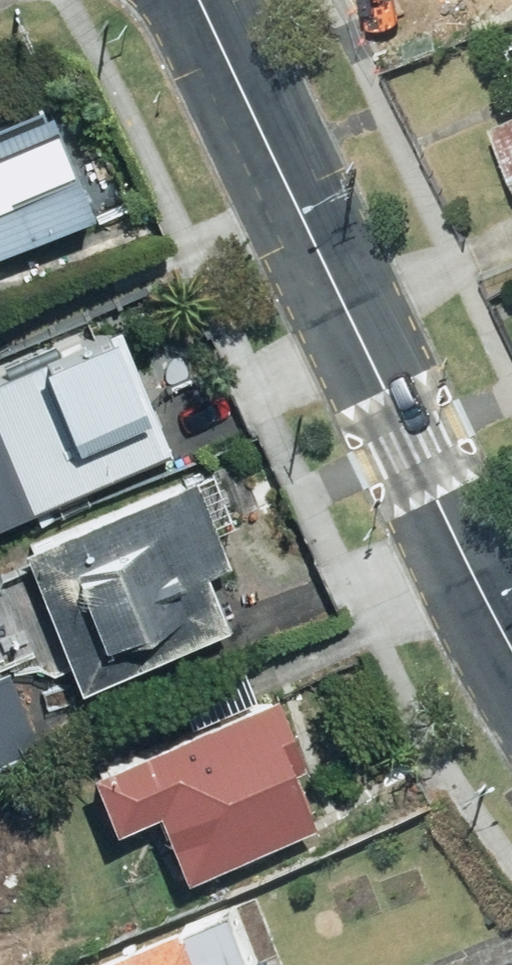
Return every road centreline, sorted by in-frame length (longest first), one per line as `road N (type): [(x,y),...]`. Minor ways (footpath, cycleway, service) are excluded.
road 1 (tertiary): [(199,0),(511,643)]

